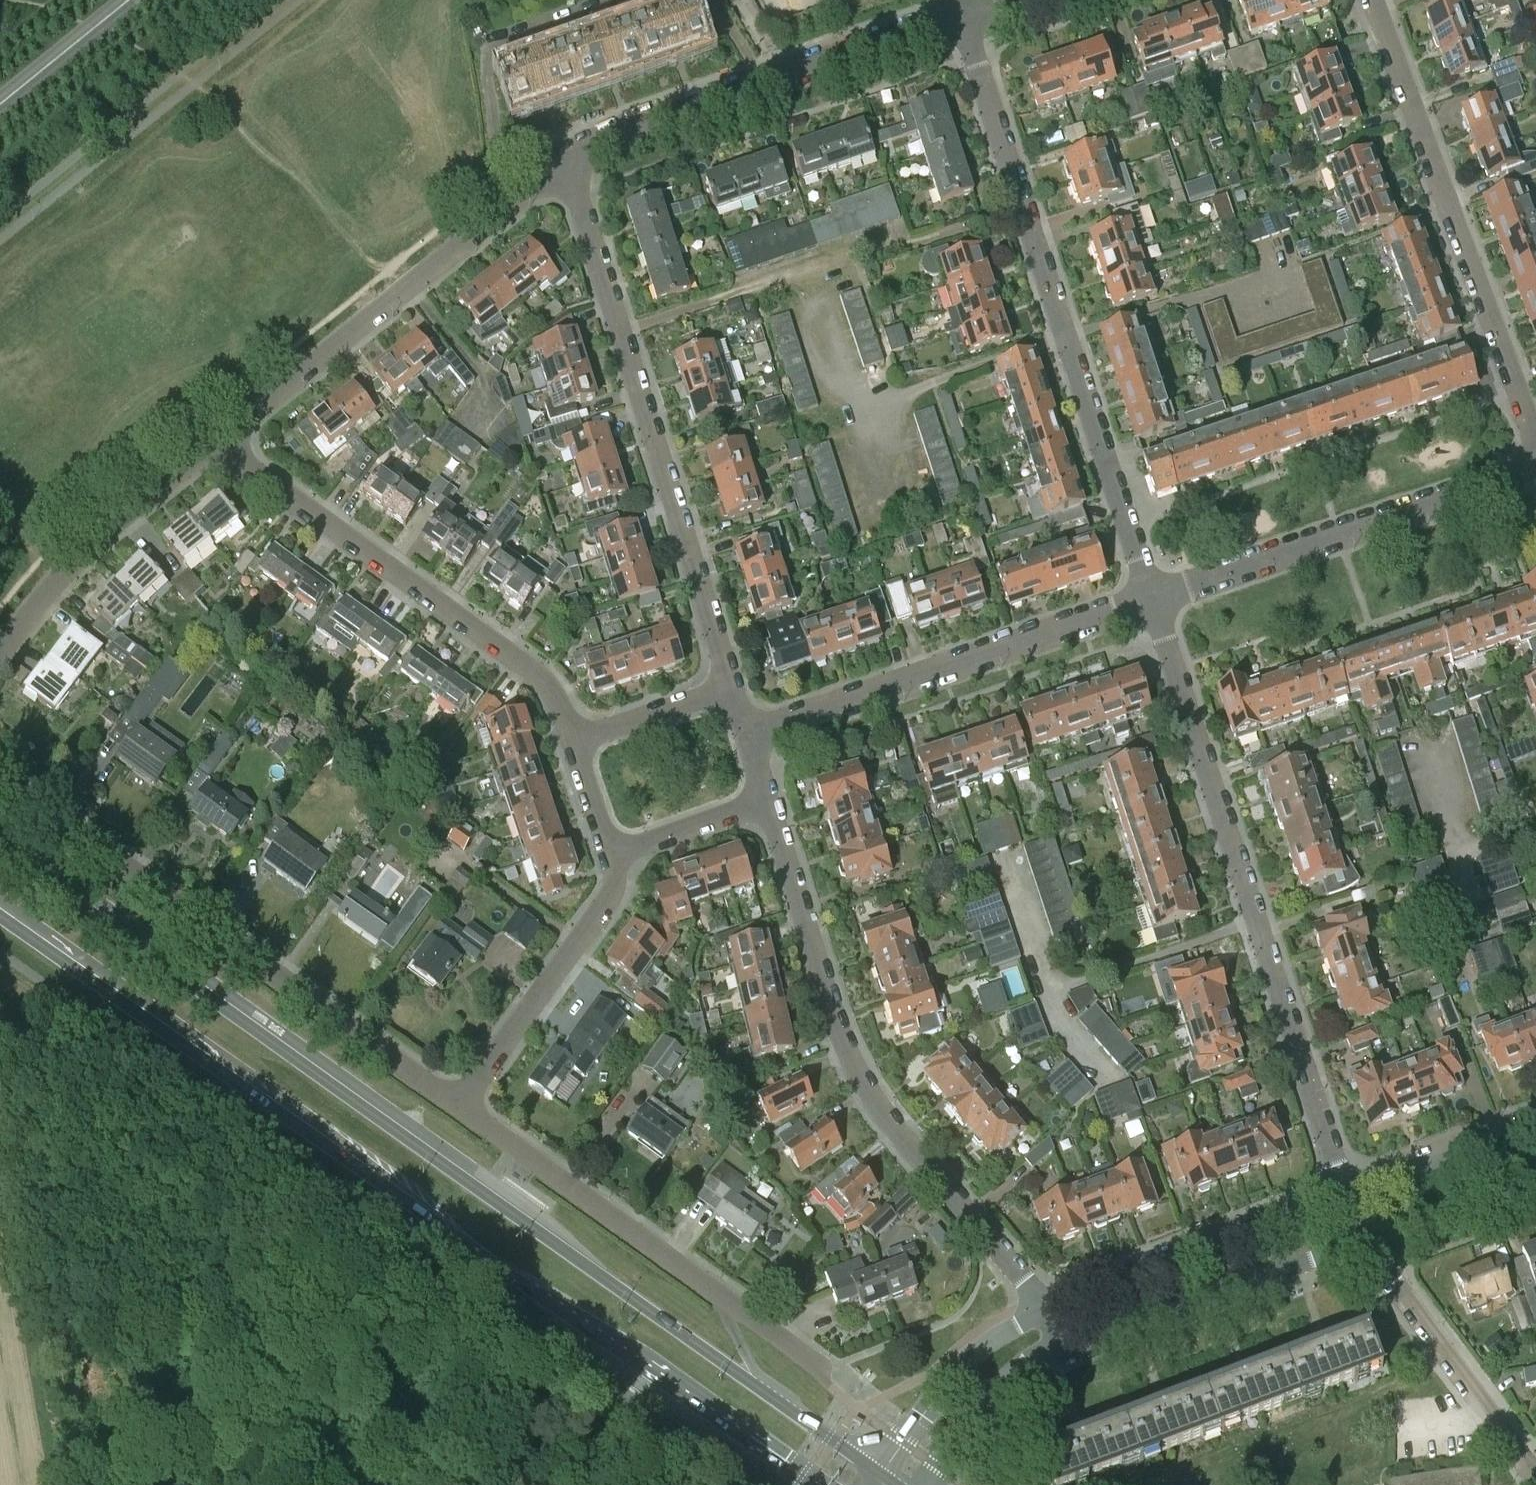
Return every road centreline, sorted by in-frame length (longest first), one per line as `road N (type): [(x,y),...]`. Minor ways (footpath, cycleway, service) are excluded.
road 1 (primary): [(880,1475),(0,839)]
road 2 (primary): [(0,910),(818,1484)]
road 3 (residential): [(1346,1196),(1150,597)]
road 4 (residential): [(1150,597),(960,14)]
road 5 (residential): [(1042,1309),(899,1141),(851,1070),(764,798)]
road 6 (residential): [(459,1105),(0,775)]
road 7 (residential): [(731,686),(569,160)]
road 8 (residential): [(577,737),(553,689),(530,666),(214,442)]
road 9 (residential): [(1535,436),(1373,0)]
road 10 (residential): [(828,1383),(806,1357),(459,1105)]
road 11 (residential): [(214,442),(569,160)]
road 12 (residential): [(747,737),(1150,597)]
road 13 (residential): [(569,160),(604,139),(960,14)]
road 14 (residential): [(1150,597),(1535,467)]
road 15 (tertiary): [(1346,1196),(1042,1309)]
road 16 (tertiary): [(1062,1346),(1369,1242)]
road 17 (residential): [(459,1105),(613,891),(613,852)]
road 18 (residential): [(0,651),(54,580),(214,442)]
road 19 (residential): [(1535,1466),(1369,1242)]
road 20 (tertiary): [(1042,1309),(967,1359),(880,1475)]
road 21 (tertiary): [(1535,1123),(1346,1196)]
road 22 (tertiary): [(927,1484),(989,1397),(1062,1346)]
road 23 (tertiary): [(1369,1242),(1535,1176)]
road 24 (secondary): [(0,104),(129,0)]
road 25 (residential): [(577,737),(731,686)]
road 26 (residential): [(613,852),(764,798)]
road 27 (residential): [(613,852),(577,737)]

